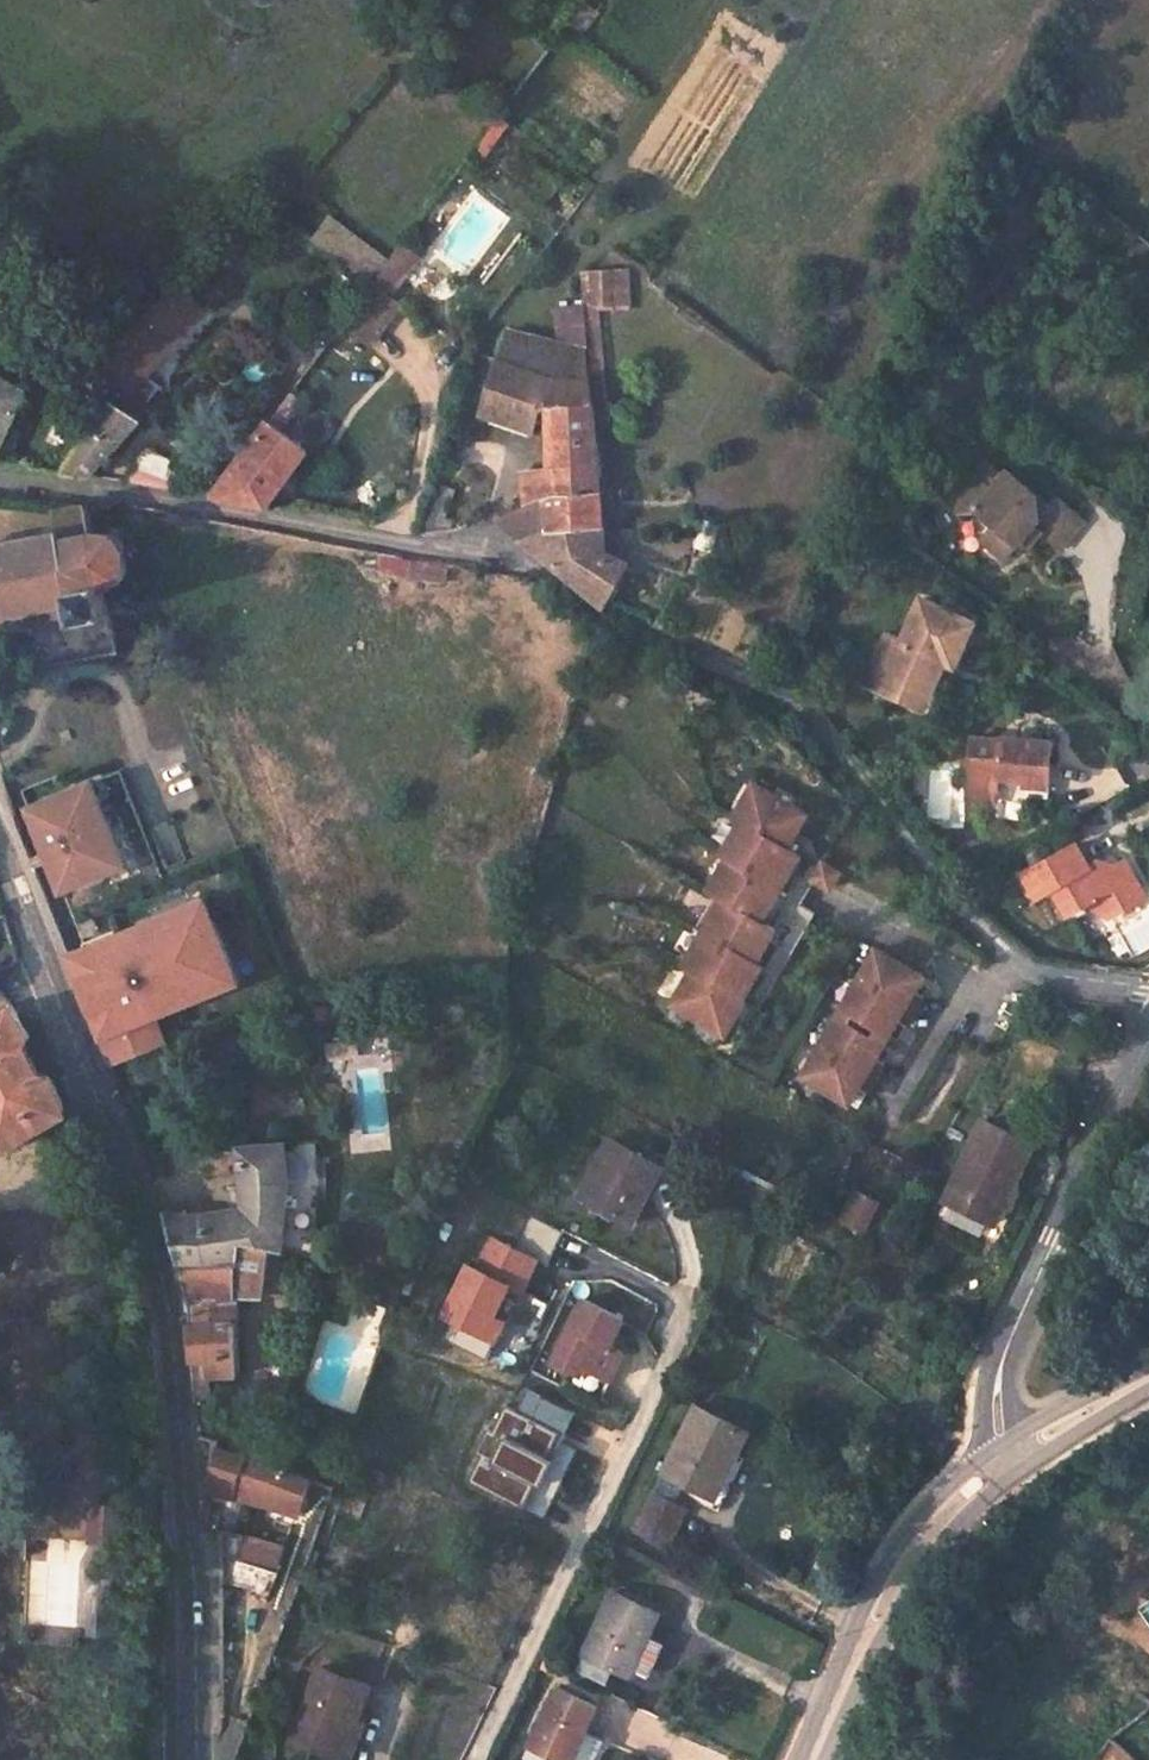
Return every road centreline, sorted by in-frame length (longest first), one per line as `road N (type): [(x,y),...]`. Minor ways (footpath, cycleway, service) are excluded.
road 1 (unclassified): [(0,485),(47,486),(530,568),(598,620),(803,714),(958,908),(1028,974),(1148,991)]
road 2 (unclassified): [(195,1759),(192,1572),(164,1298),(140,1211),(0,842)]
road 3 (unclassified): [(1005,1456),(995,1381),(1148,1021)]
road 4 (secondary): [(1005,1456),(935,1520),(857,1652),(811,1759)]
road 5 (secondary): [(1148,1377),(1005,1456)]

